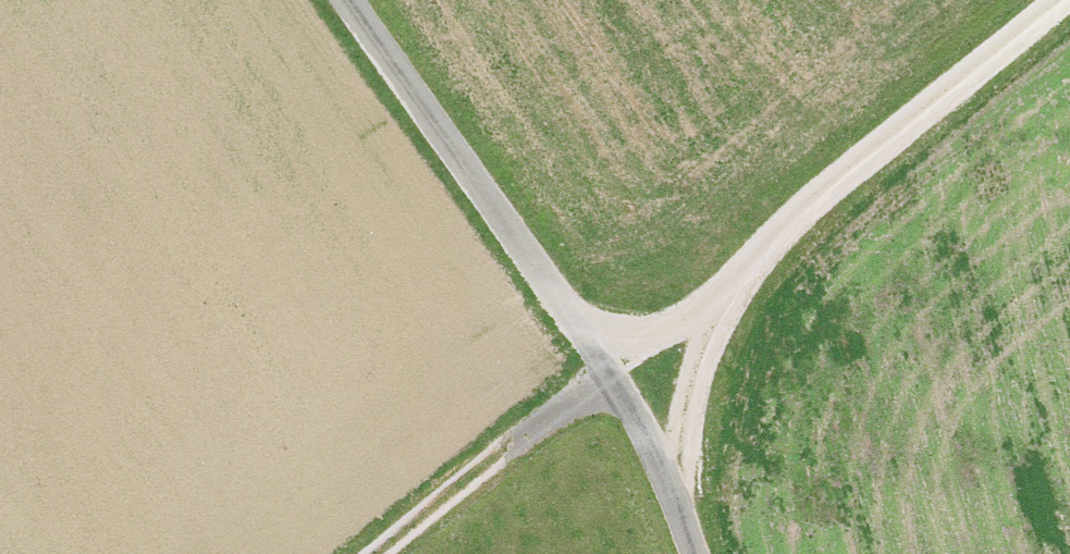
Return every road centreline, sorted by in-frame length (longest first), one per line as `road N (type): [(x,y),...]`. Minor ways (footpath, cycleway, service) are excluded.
road 1 (track): [(374,553),(603,371),(730,286),(1060,0)]
road 2 (unclassified): [(690,553),(603,371),(348,0)]
road 3 (track): [(665,490),(693,346),(730,286)]

